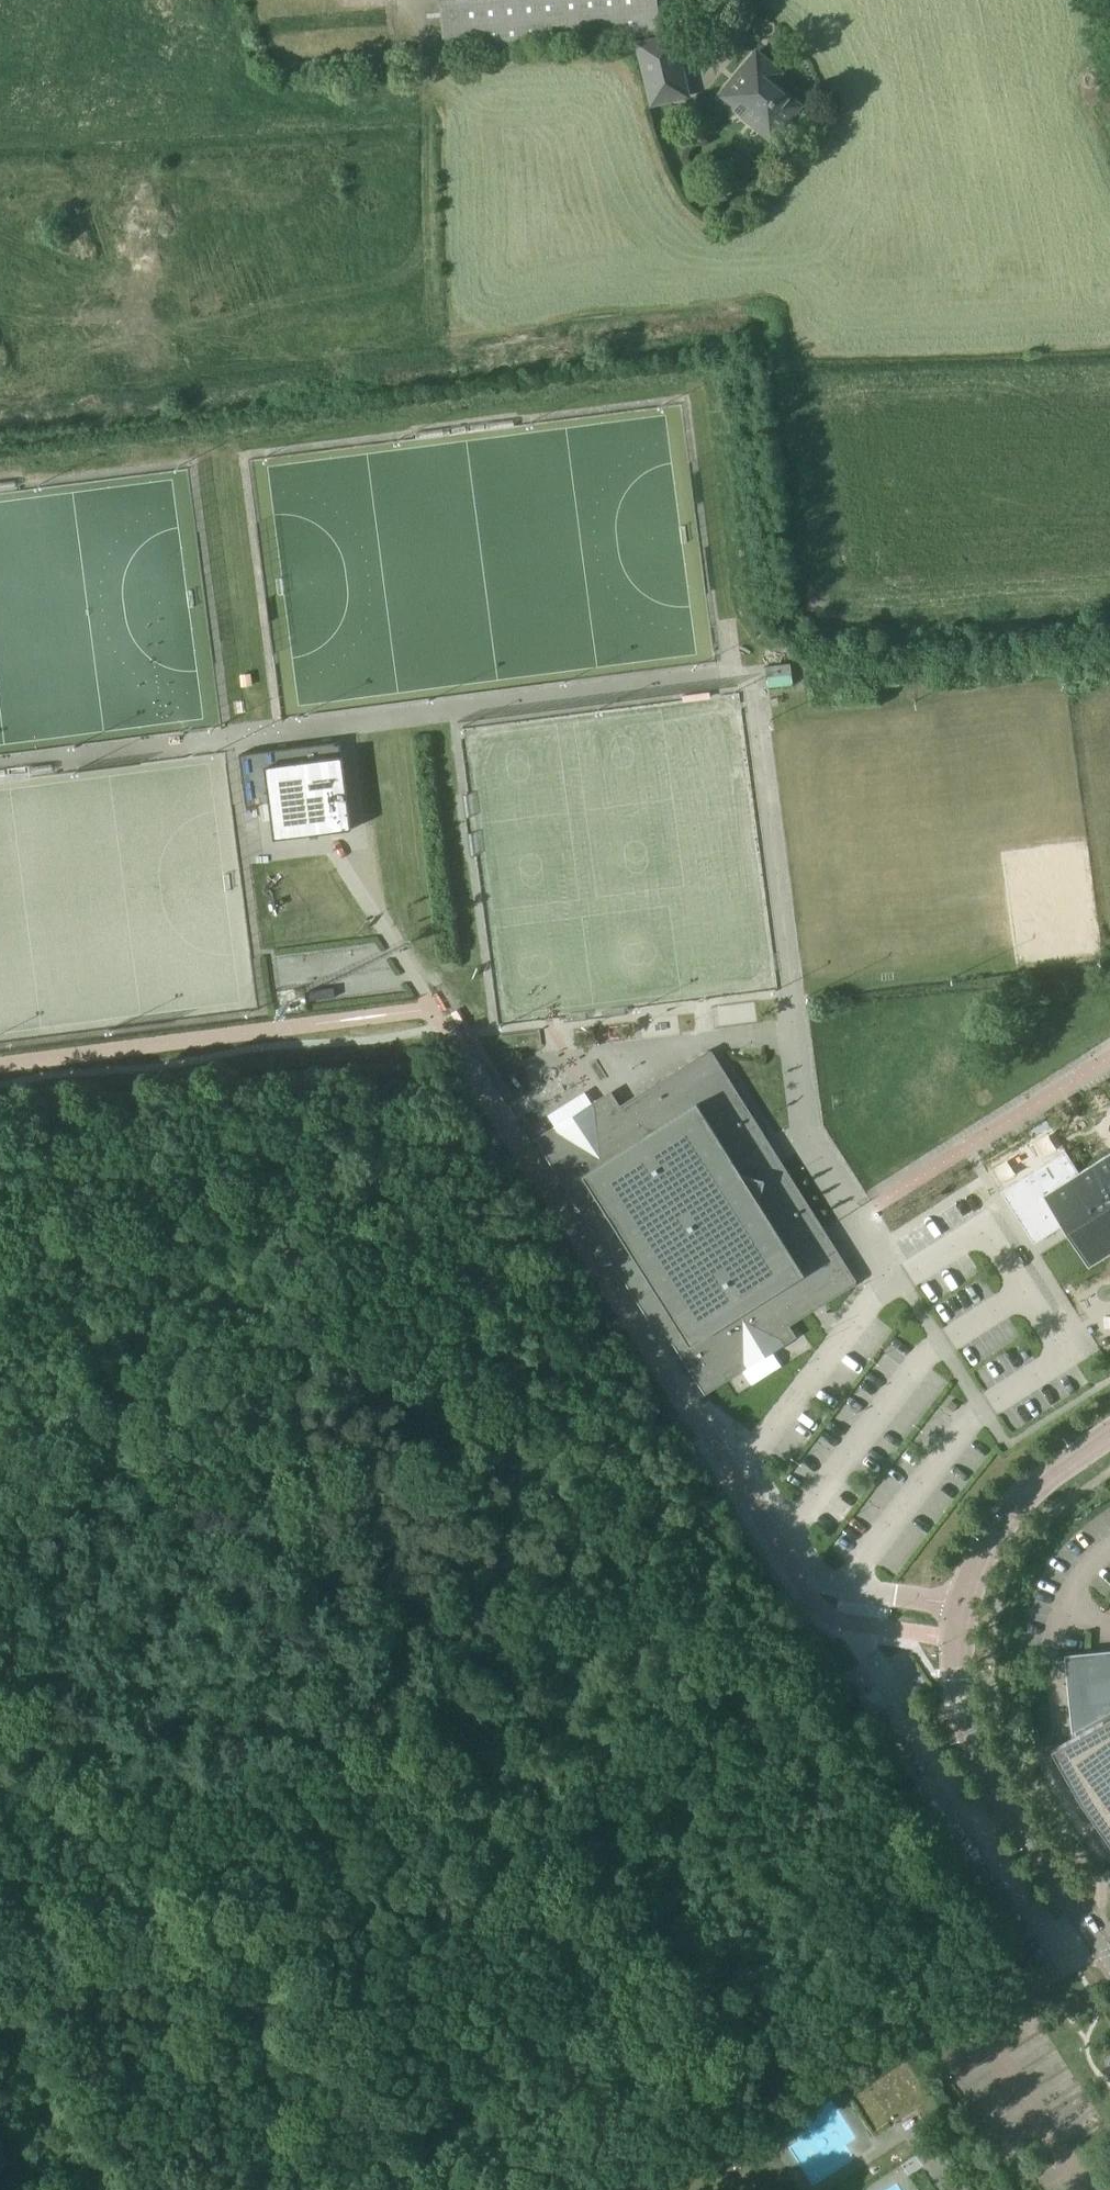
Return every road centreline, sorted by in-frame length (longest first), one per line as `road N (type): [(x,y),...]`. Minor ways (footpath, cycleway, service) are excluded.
road 1 (tertiary): [(1109,1959),(986,1769),(968,1730),(954,1638),(966,1580),(1012,1511),(1109,1436)]

